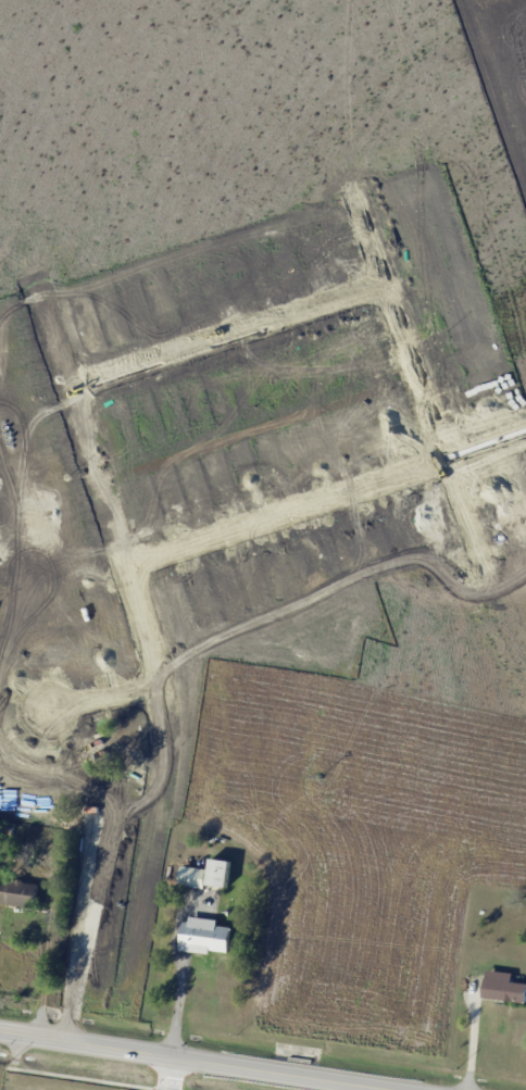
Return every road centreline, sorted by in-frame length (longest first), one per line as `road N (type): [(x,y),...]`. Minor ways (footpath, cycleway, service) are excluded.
road 1 (residential): [(30,278),(154,656),(164,713),(121,1049)]
road 2 (residential): [(124,561),(525,426)]
road 3 (tertiary): [(0,1032),(409,1089)]
road 4 (residential): [(65,383),(378,277)]
road 5 (residential): [(343,178),(439,454)]
road 6 (residential): [(439,454),(525,680)]
road 7 (residential): [(525,763),(523,788),(410,768),(387,754)]

